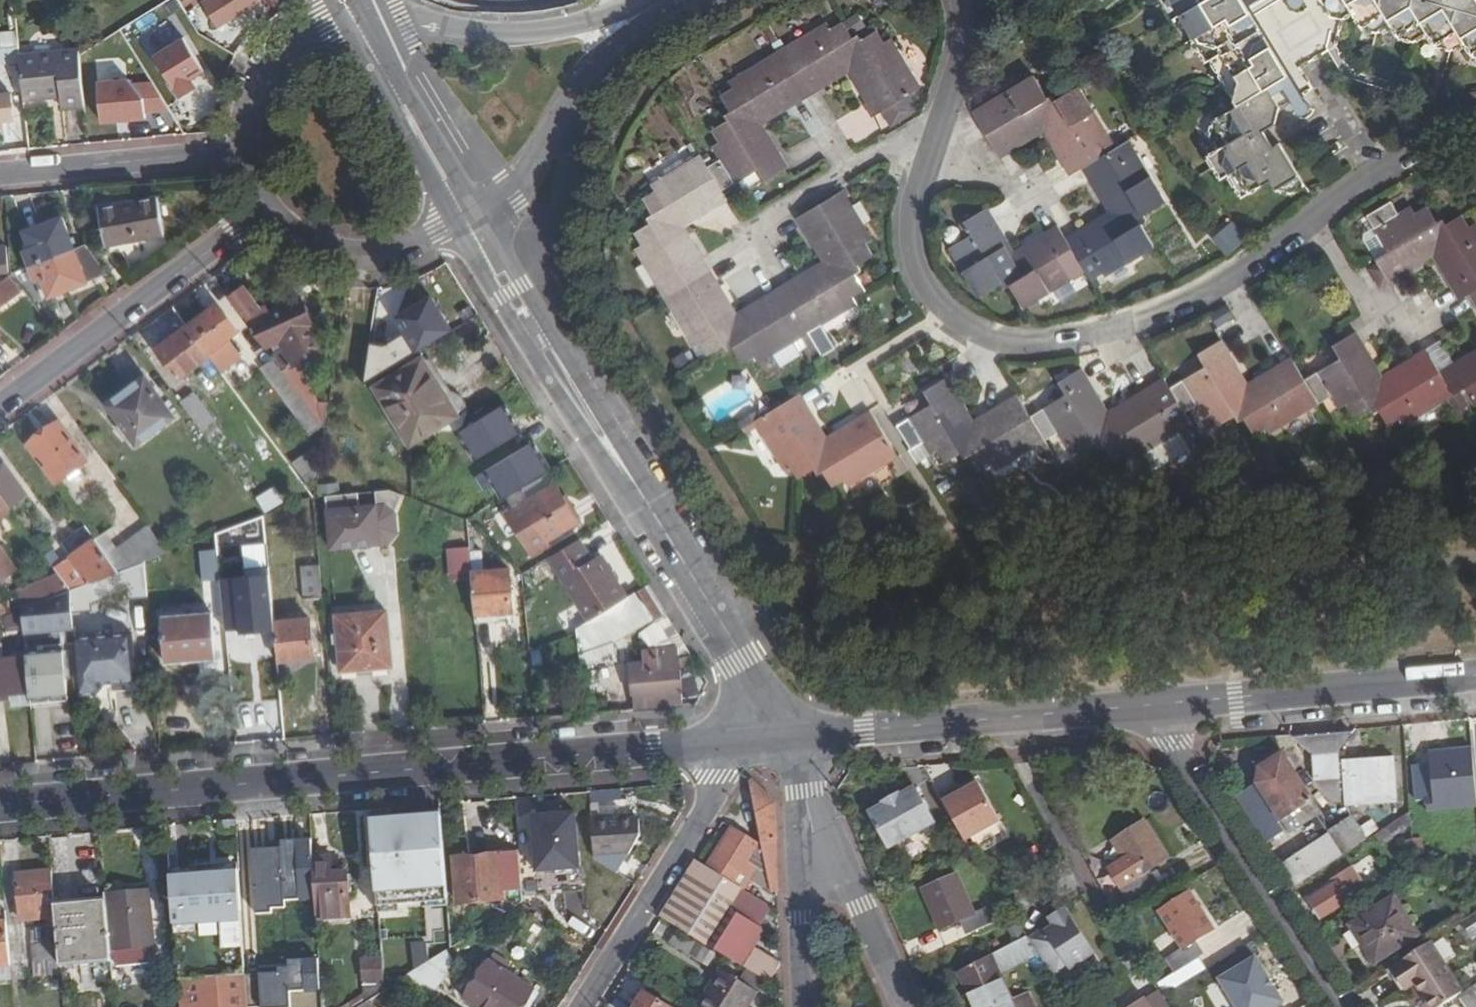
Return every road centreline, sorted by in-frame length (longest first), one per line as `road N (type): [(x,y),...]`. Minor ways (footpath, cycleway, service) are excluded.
road 1 (residential): [(1475,118),(1342,194),(1266,261),(1177,308),(1108,332),(1015,345),(985,338),(932,299),(909,243),(909,213),(960,54),(958,0)]
road 2 (secondary): [(762,739),(0,805)]
road 3 (residential): [(473,229),(741,660),(762,739)]
road 4 (secondary): [(762,739),(1159,705)]
road 5 (residential): [(1345,1006),(1175,743),(1159,705)]
road 6 (residential): [(0,407),(268,209)]
road 7 (residential): [(580,1006),(724,778),(762,739)]
road 8 (secondary): [(1159,705),(1475,675)]
road 9 (residential): [(473,229),(507,202),(591,63),(628,22),(663,0)]
road 10 (residential): [(250,150),(0,175)]
road 11 (residential): [(349,23),(473,229)]
road 12 (residential): [(268,209),(293,232),(349,253),(386,256),(473,229)]
road 13 (residential): [(902,1006),(813,829)]
road 14 (residential): [(813,829),(800,916),(803,1006)]
road 15 (residential): [(349,23),(278,59),(254,107),(250,150)]

